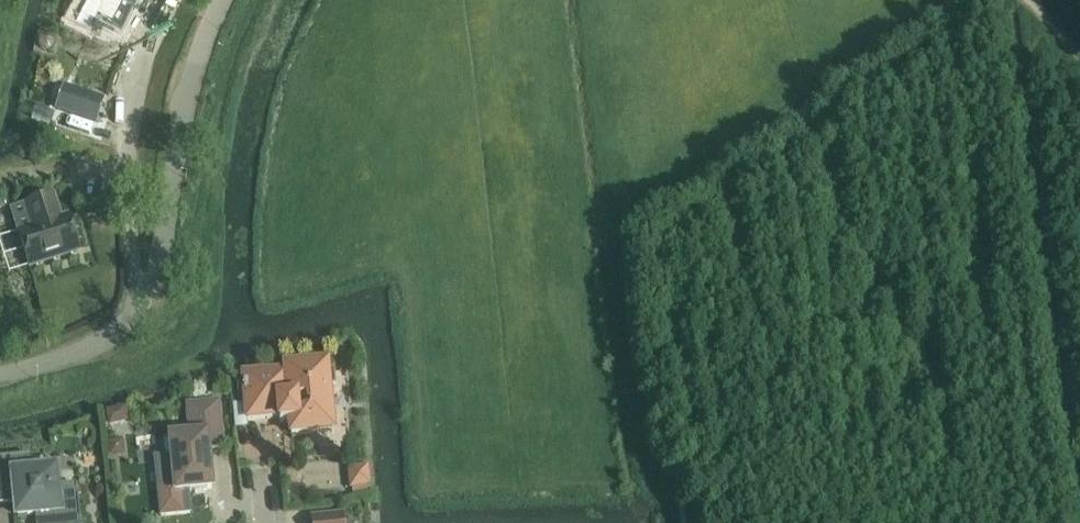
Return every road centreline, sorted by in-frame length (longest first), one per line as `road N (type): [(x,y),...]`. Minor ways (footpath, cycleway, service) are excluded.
road 1 (unclassified): [(0,378),(80,355),(124,327),(152,287),(188,108),(224,0)]

